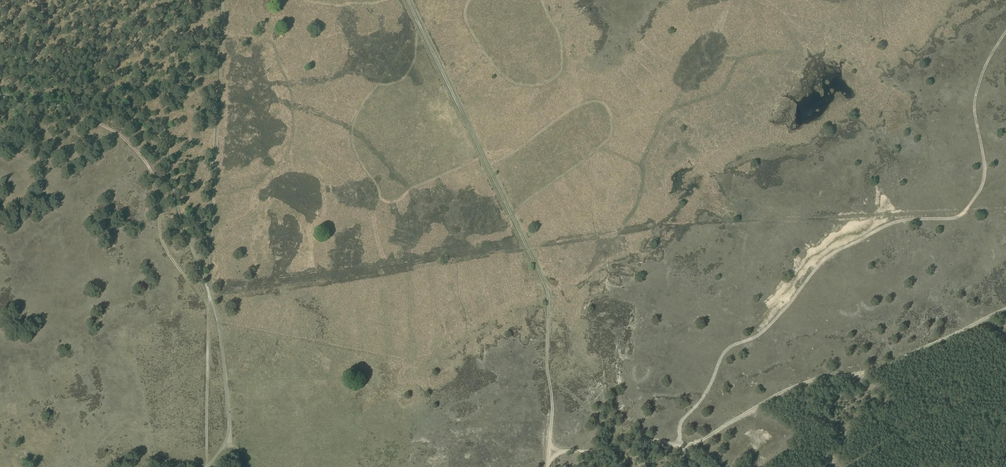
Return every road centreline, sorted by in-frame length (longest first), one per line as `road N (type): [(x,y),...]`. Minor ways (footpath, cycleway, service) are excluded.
road 1 (track): [(550,437),(546,287),(408,0)]
road 2 (track): [(208,466),(223,0)]
road 3 (track): [(1005,309),(872,370),(820,378),(772,400)]
road 4 (track): [(698,466),(682,451),(653,441),(564,452)]

